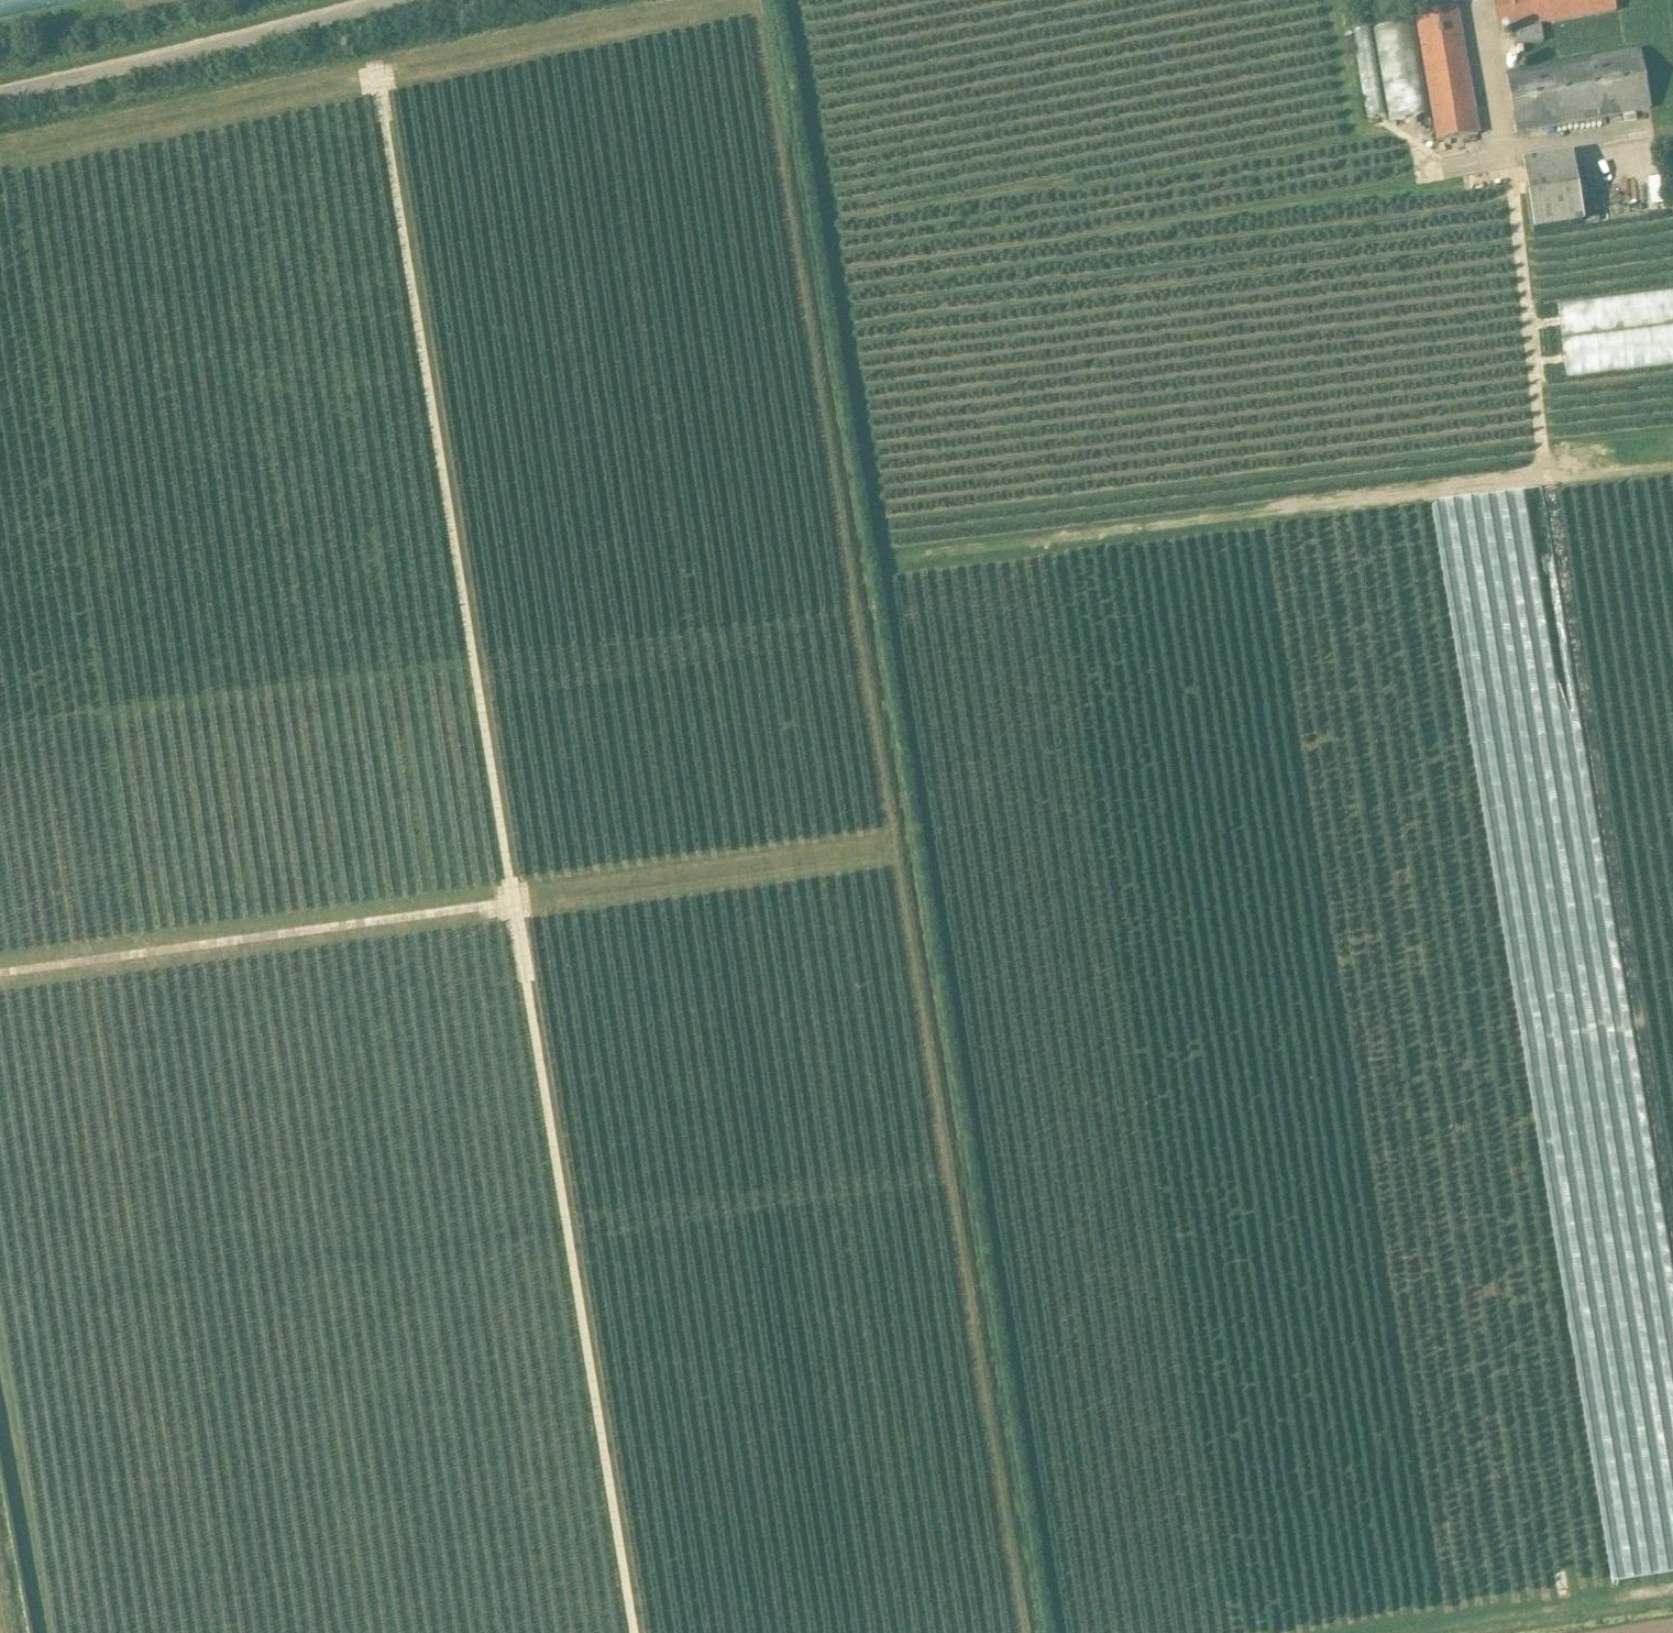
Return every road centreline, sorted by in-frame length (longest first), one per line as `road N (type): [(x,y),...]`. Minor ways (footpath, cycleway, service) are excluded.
road 1 (unclassified): [(0,98),(422,0)]

